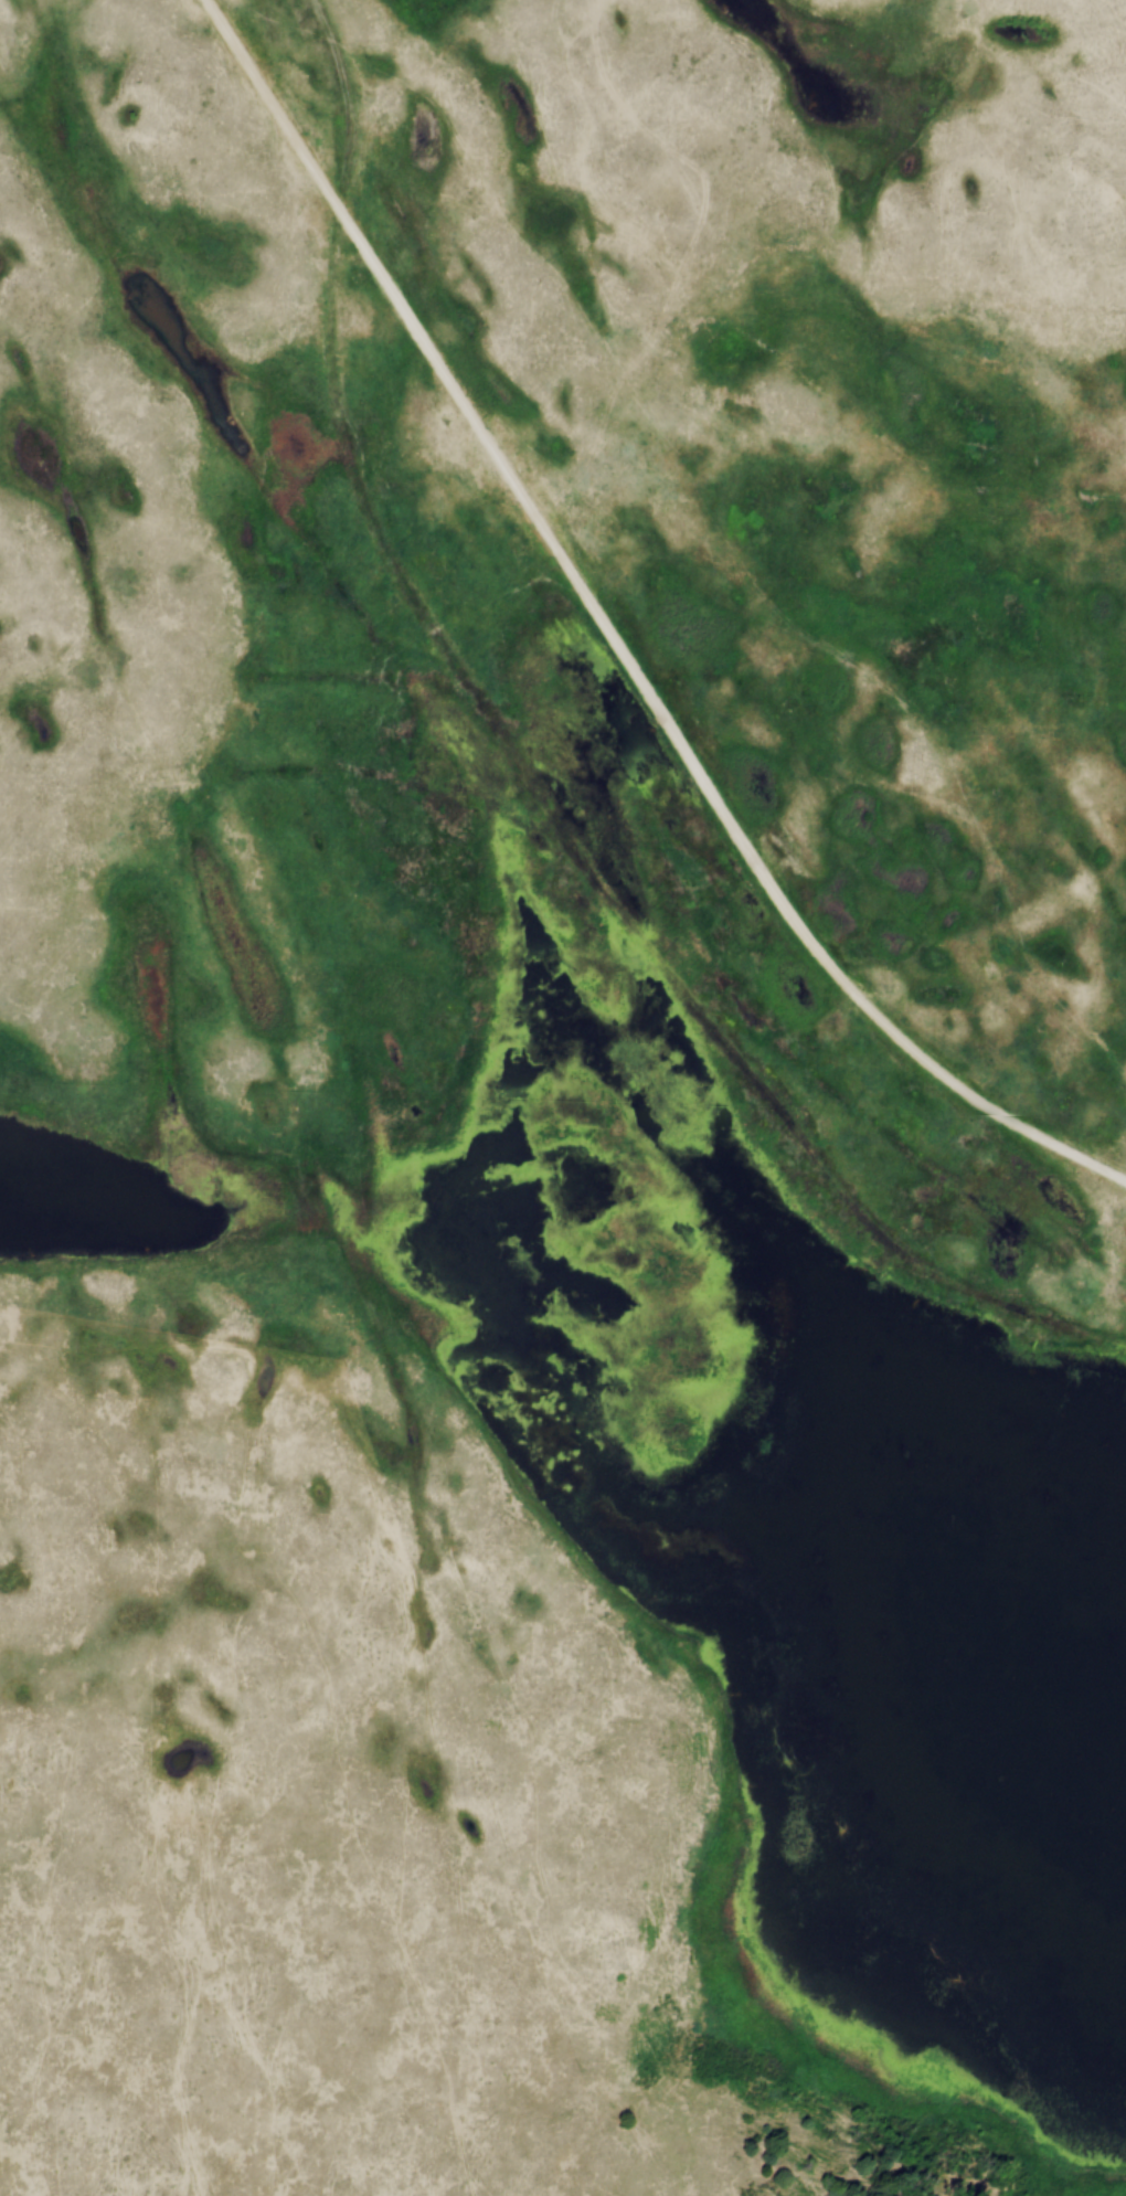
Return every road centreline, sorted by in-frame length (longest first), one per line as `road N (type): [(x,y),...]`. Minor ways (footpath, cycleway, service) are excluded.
road 1 (residential): [(1125,1173),(975,1097),(872,1007),(782,891),(206,0)]

